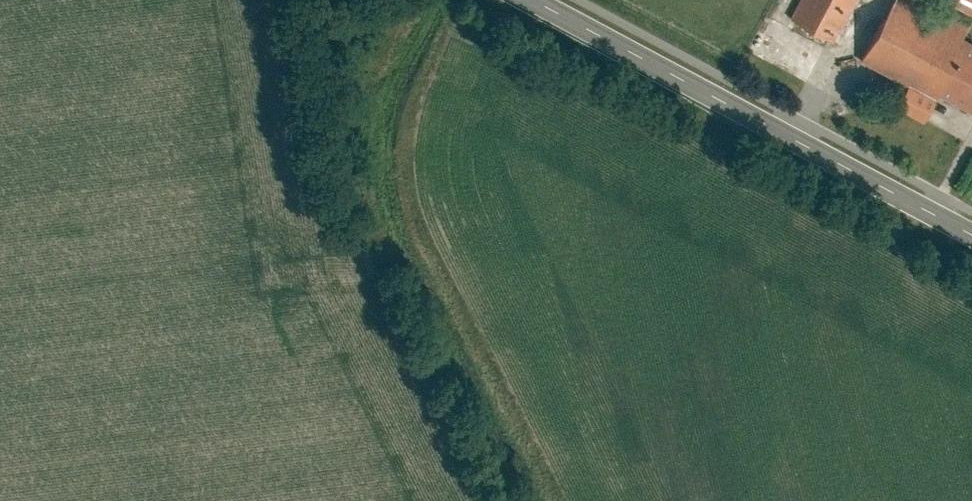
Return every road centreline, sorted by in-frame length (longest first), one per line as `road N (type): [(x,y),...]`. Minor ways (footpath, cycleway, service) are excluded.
road 1 (tertiary): [(971,235),(533,0)]

